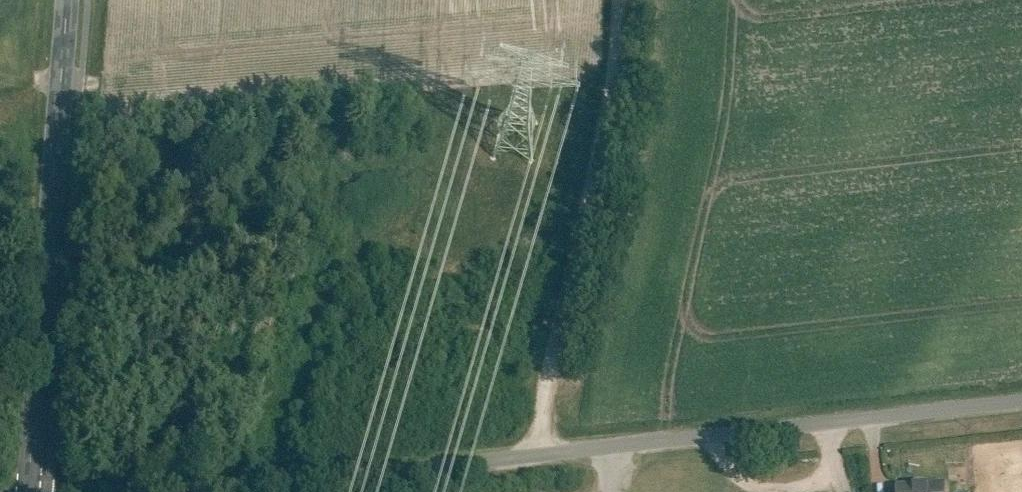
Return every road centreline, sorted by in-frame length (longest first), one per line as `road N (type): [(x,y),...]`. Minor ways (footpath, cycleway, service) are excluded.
road 1 (unclassified): [(201,491),(1021,400)]
road 2 (tertiary): [(21,491),(63,0)]
road 3 (track): [(544,453),(551,347),(619,77),(625,0)]

